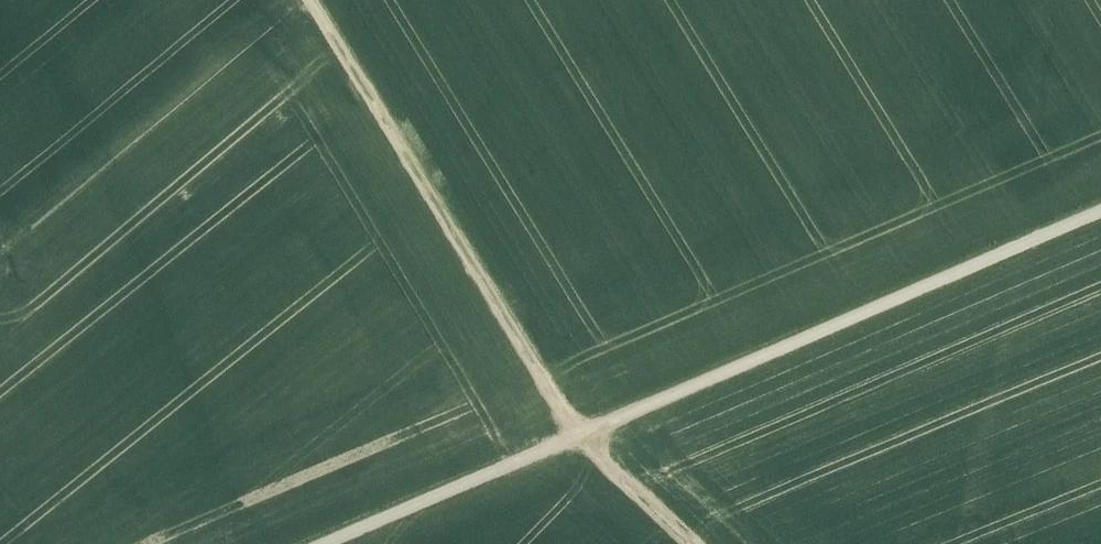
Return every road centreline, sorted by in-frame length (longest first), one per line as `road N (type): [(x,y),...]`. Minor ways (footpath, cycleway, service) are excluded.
road 1 (track): [(334,543),(1100,218)]
road 2 (track): [(583,443),(318,0)]
road 3 (track): [(592,438),(692,543)]

